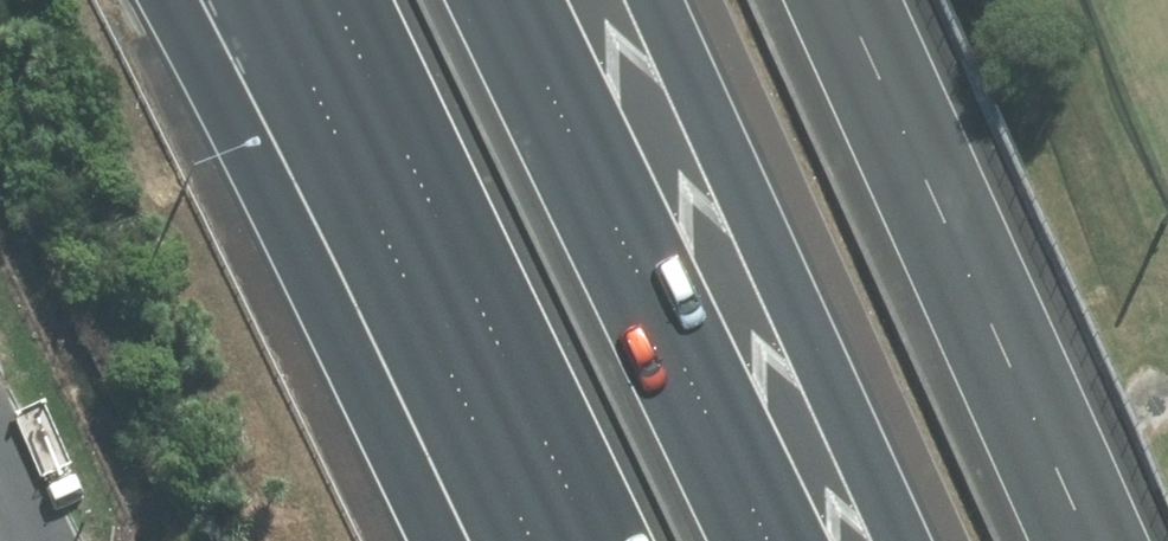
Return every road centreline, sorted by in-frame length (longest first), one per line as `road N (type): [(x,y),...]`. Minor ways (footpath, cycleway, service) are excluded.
road 1 (motorway): [(506,0),(768,540)]
road 2 (motorway): [(658,0),(909,540)]
road 3 (motorway): [(595,540),(339,8)]

